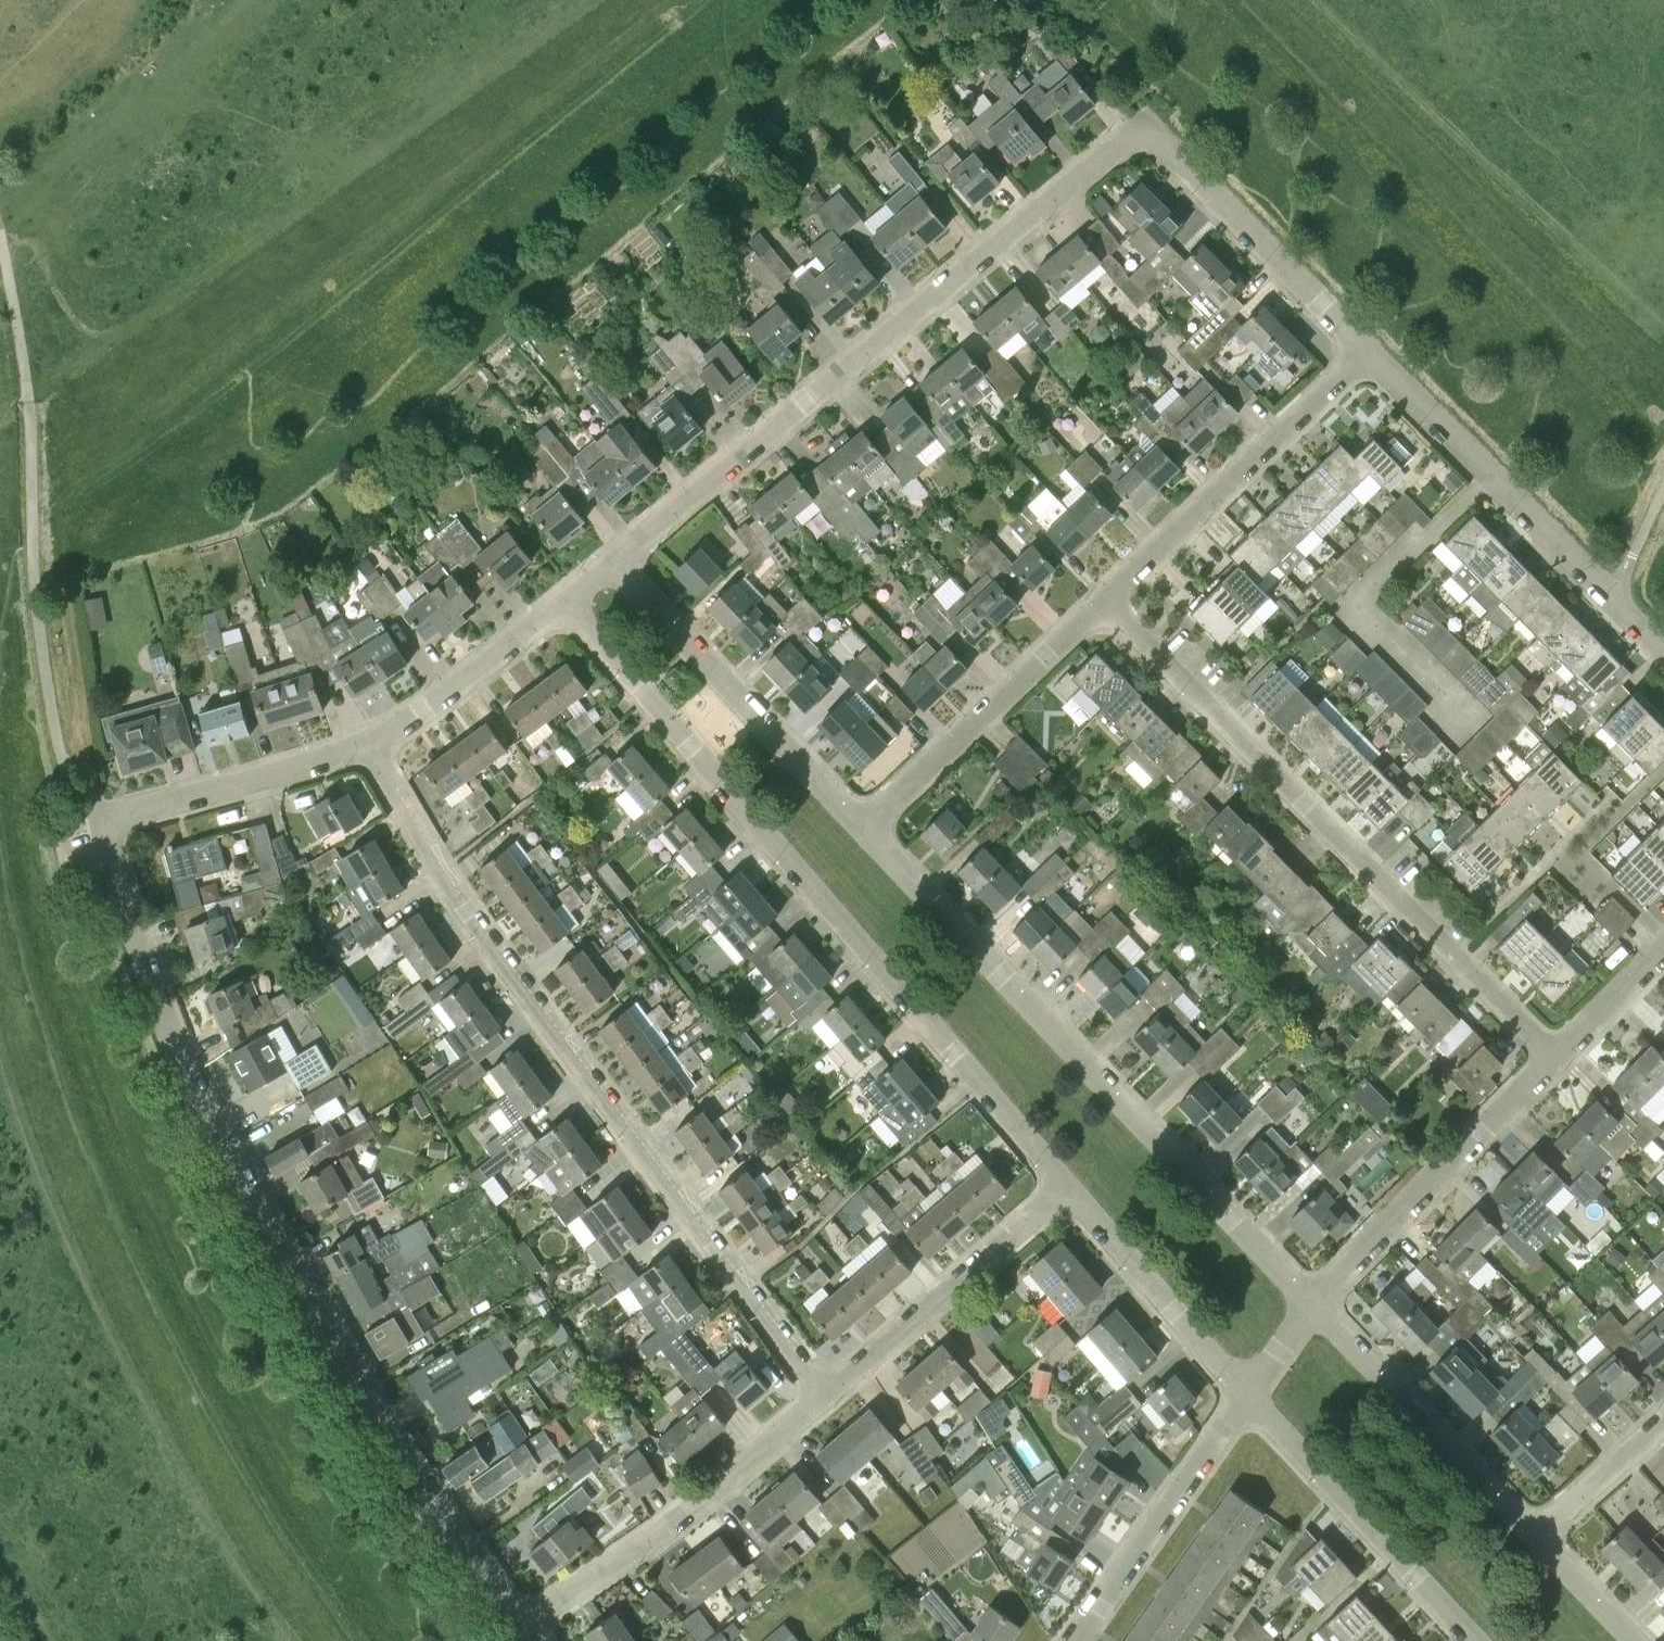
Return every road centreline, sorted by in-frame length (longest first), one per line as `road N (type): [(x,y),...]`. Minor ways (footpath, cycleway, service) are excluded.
road 1 (residential): [(523,1626),(373,1403),(199,1095),(105,821),(378,743)]
road 2 (residential): [(838,1388),(518,974),(378,743)]
road 3 (residential): [(1069,1189),(569,607)]
road 4 (residential): [(621,568),(1144,131)]
road 5 (residential): [(1314,1304),(865,826)]
road 6 (residential): [(1555,1057),(1106,597)]
road 7 (residential): [(1663,639),(1369,349)]
road 8 (residential): [(523,1626),(753,1466),(838,1388)]
road 9 (residential): [(1106,597),(1369,349)]
road 10 (residential): [(865,826),(621,568)]
road 11 (residential): [(1314,1304),(1555,1057)]
road 12 (residential): [(1480,1640),(1253,1396)]
road 13 (residential): [(865,826),(1106,597)]
road 14 (residential): [(1534,1535),(1314,1304)]
road 15 (residential): [(1369,349),(1166,135),(1144,131)]
road 16 (residential): [(838,1388),(1069,1189)]
road 17 (residential): [(1076,1640),(1253,1396)]
road 18 (residential): [(1253,1396),(1069,1189)]
road 19 (residential): [(378,743),(569,607)]
road 20 (residential): [(1534,1535),(1663,1422)]
road 21 (residential): [(1555,1057),(1663,948)]
road 22 (residential): [(1638,1640),(1534,1535)]

